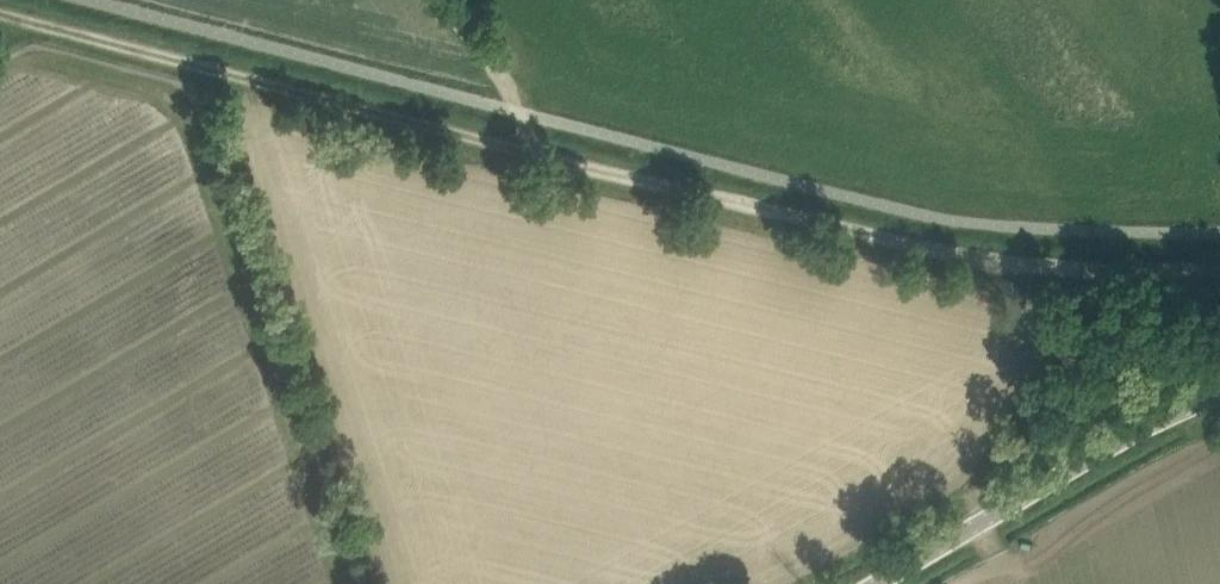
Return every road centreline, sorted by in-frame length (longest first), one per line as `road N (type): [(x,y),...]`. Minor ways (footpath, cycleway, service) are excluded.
road 1 (track): [(0,8),(882,237),(1051,265),(1219,273)]
road 2 (unclassified): [(878,583),(1142,429),(1219,395)]
road 3 (track): [(441,0),(502,80),(533,153)]

